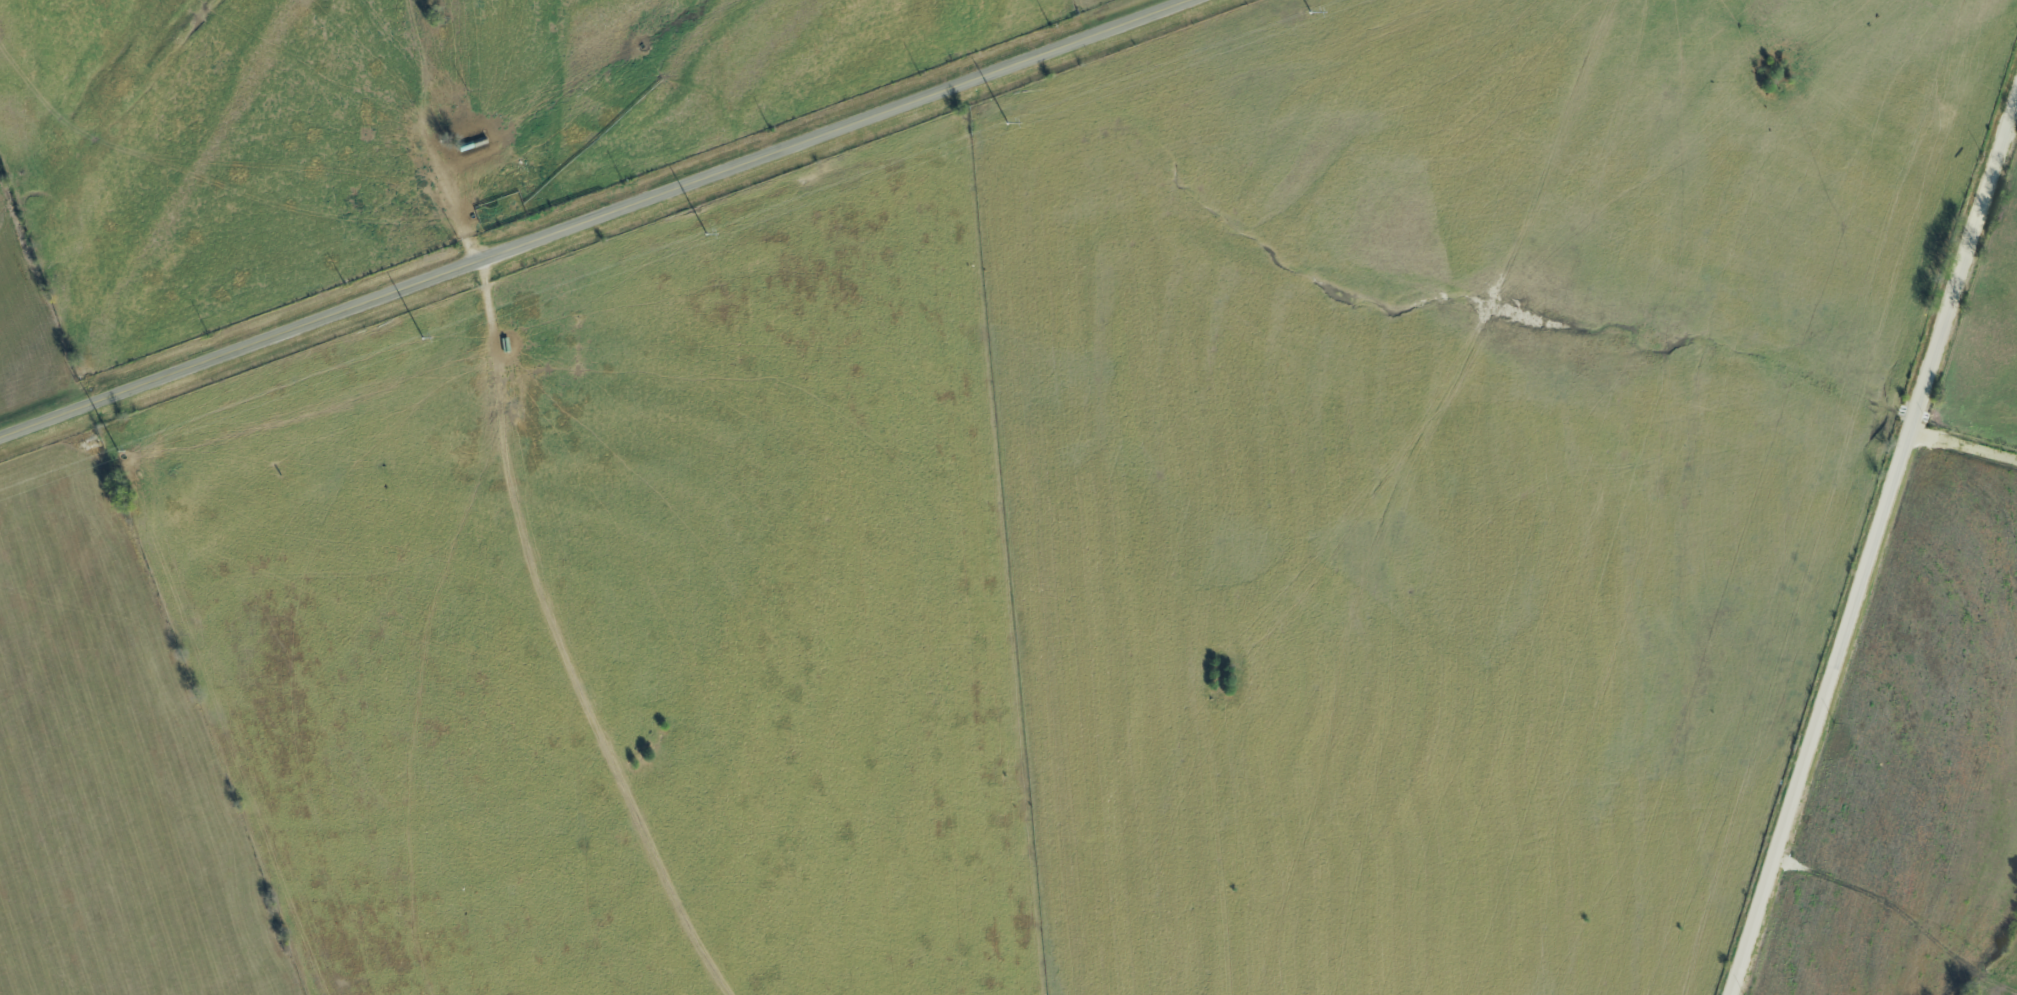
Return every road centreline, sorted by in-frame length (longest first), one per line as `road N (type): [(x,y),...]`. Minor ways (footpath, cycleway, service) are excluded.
road 1 (tertiary): [(0,438),(1193,0)]
road 2 (residential): [(1738,994),(1787,859),(2016,102)]

